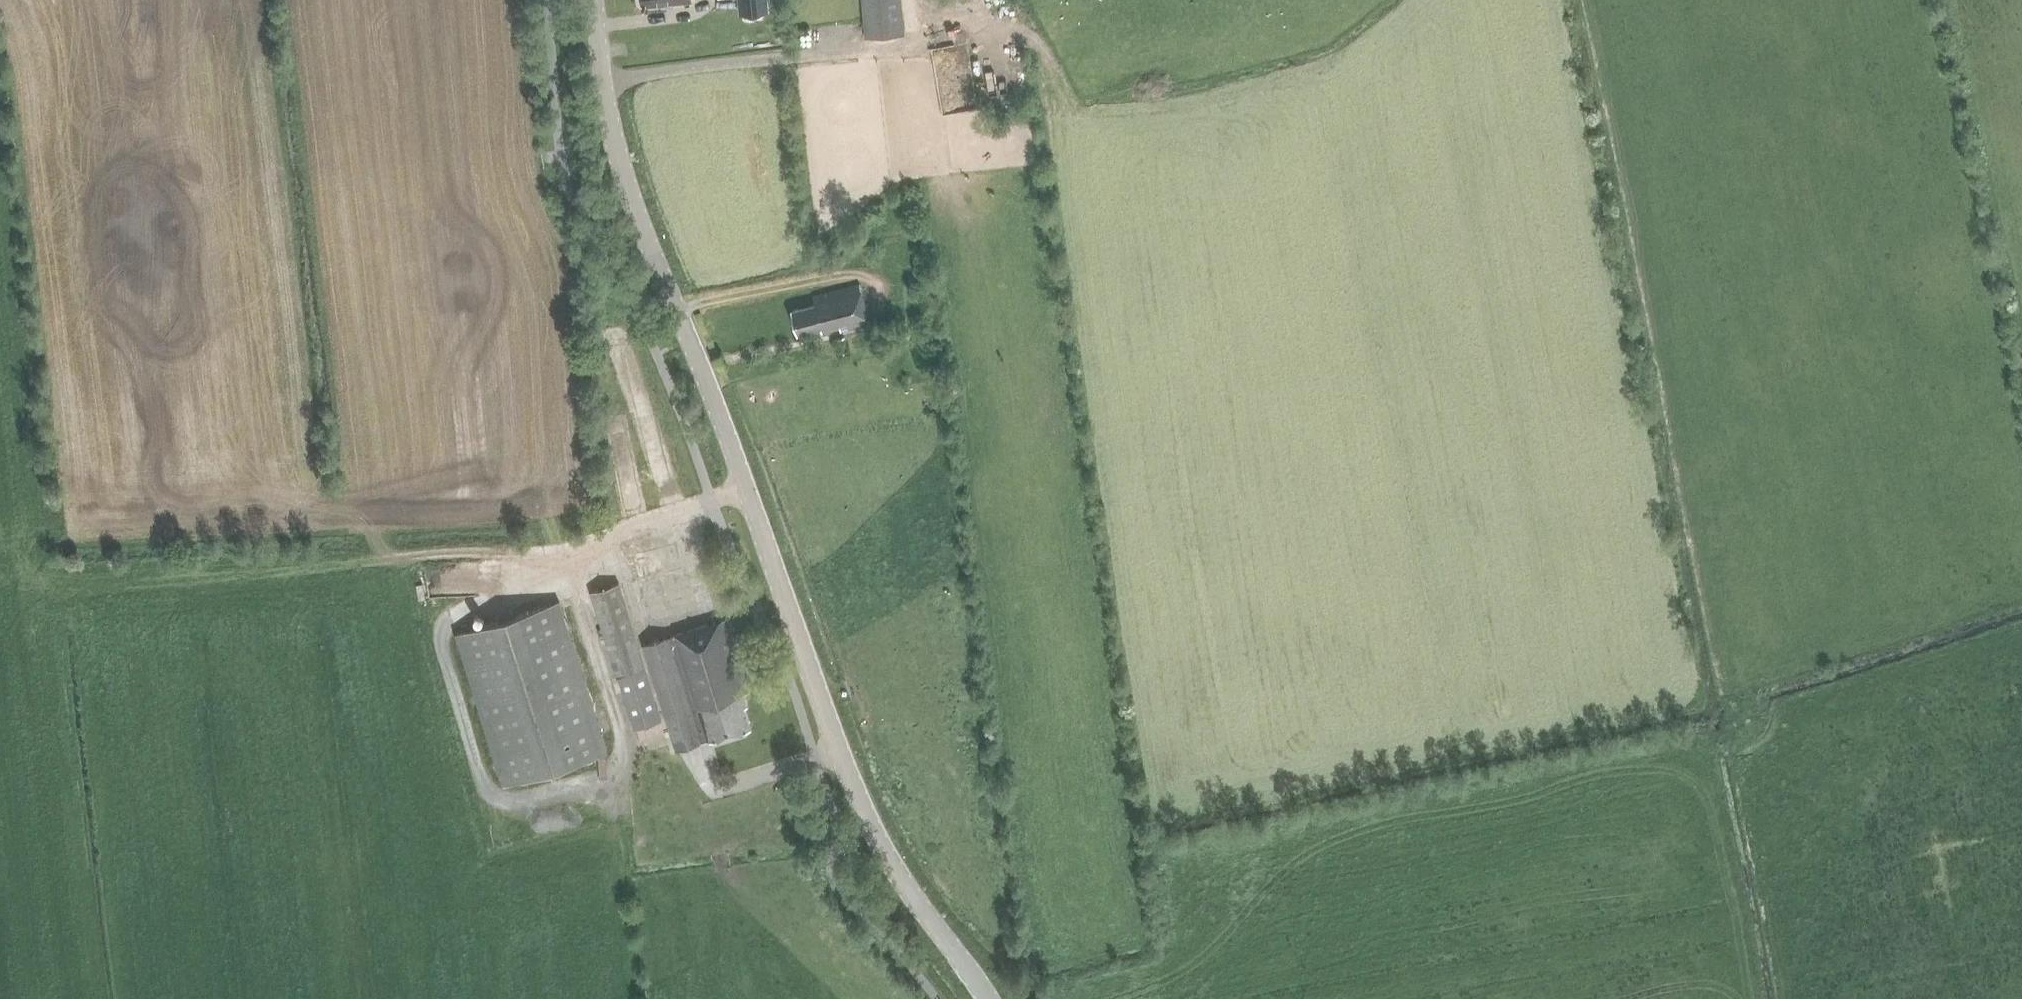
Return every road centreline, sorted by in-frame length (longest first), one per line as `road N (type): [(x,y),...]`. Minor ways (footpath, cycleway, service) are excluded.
road 1 (tertiary): [(988,998),(894,875),(846,772),(614,145),(595,0)]

